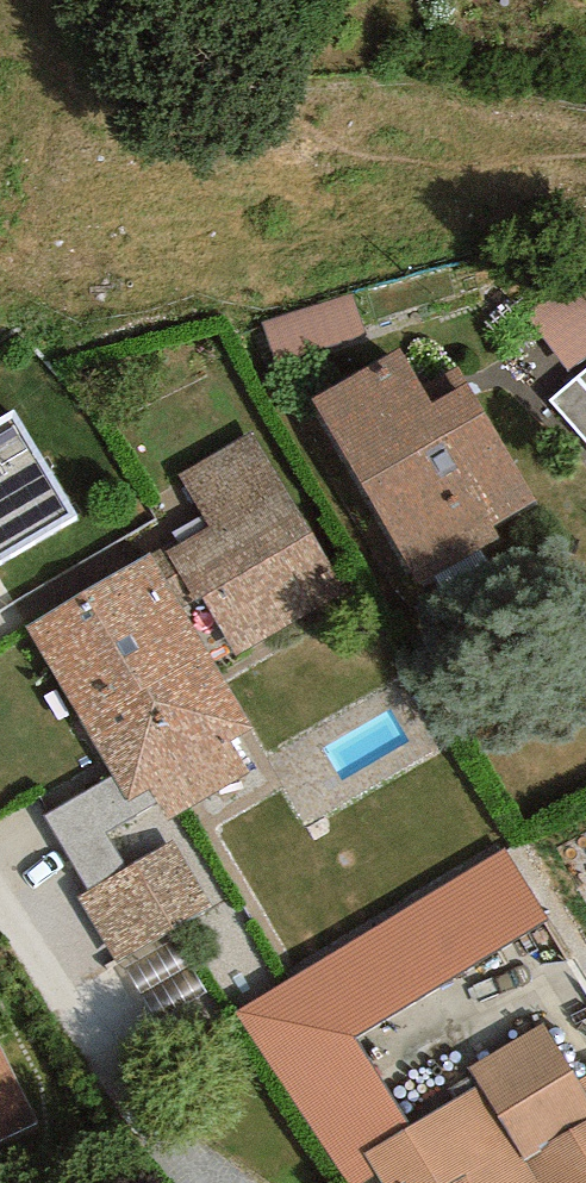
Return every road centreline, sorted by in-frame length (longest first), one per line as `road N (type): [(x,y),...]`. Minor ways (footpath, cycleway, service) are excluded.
road 1 (residential): [(0,921),(93,1088)]

